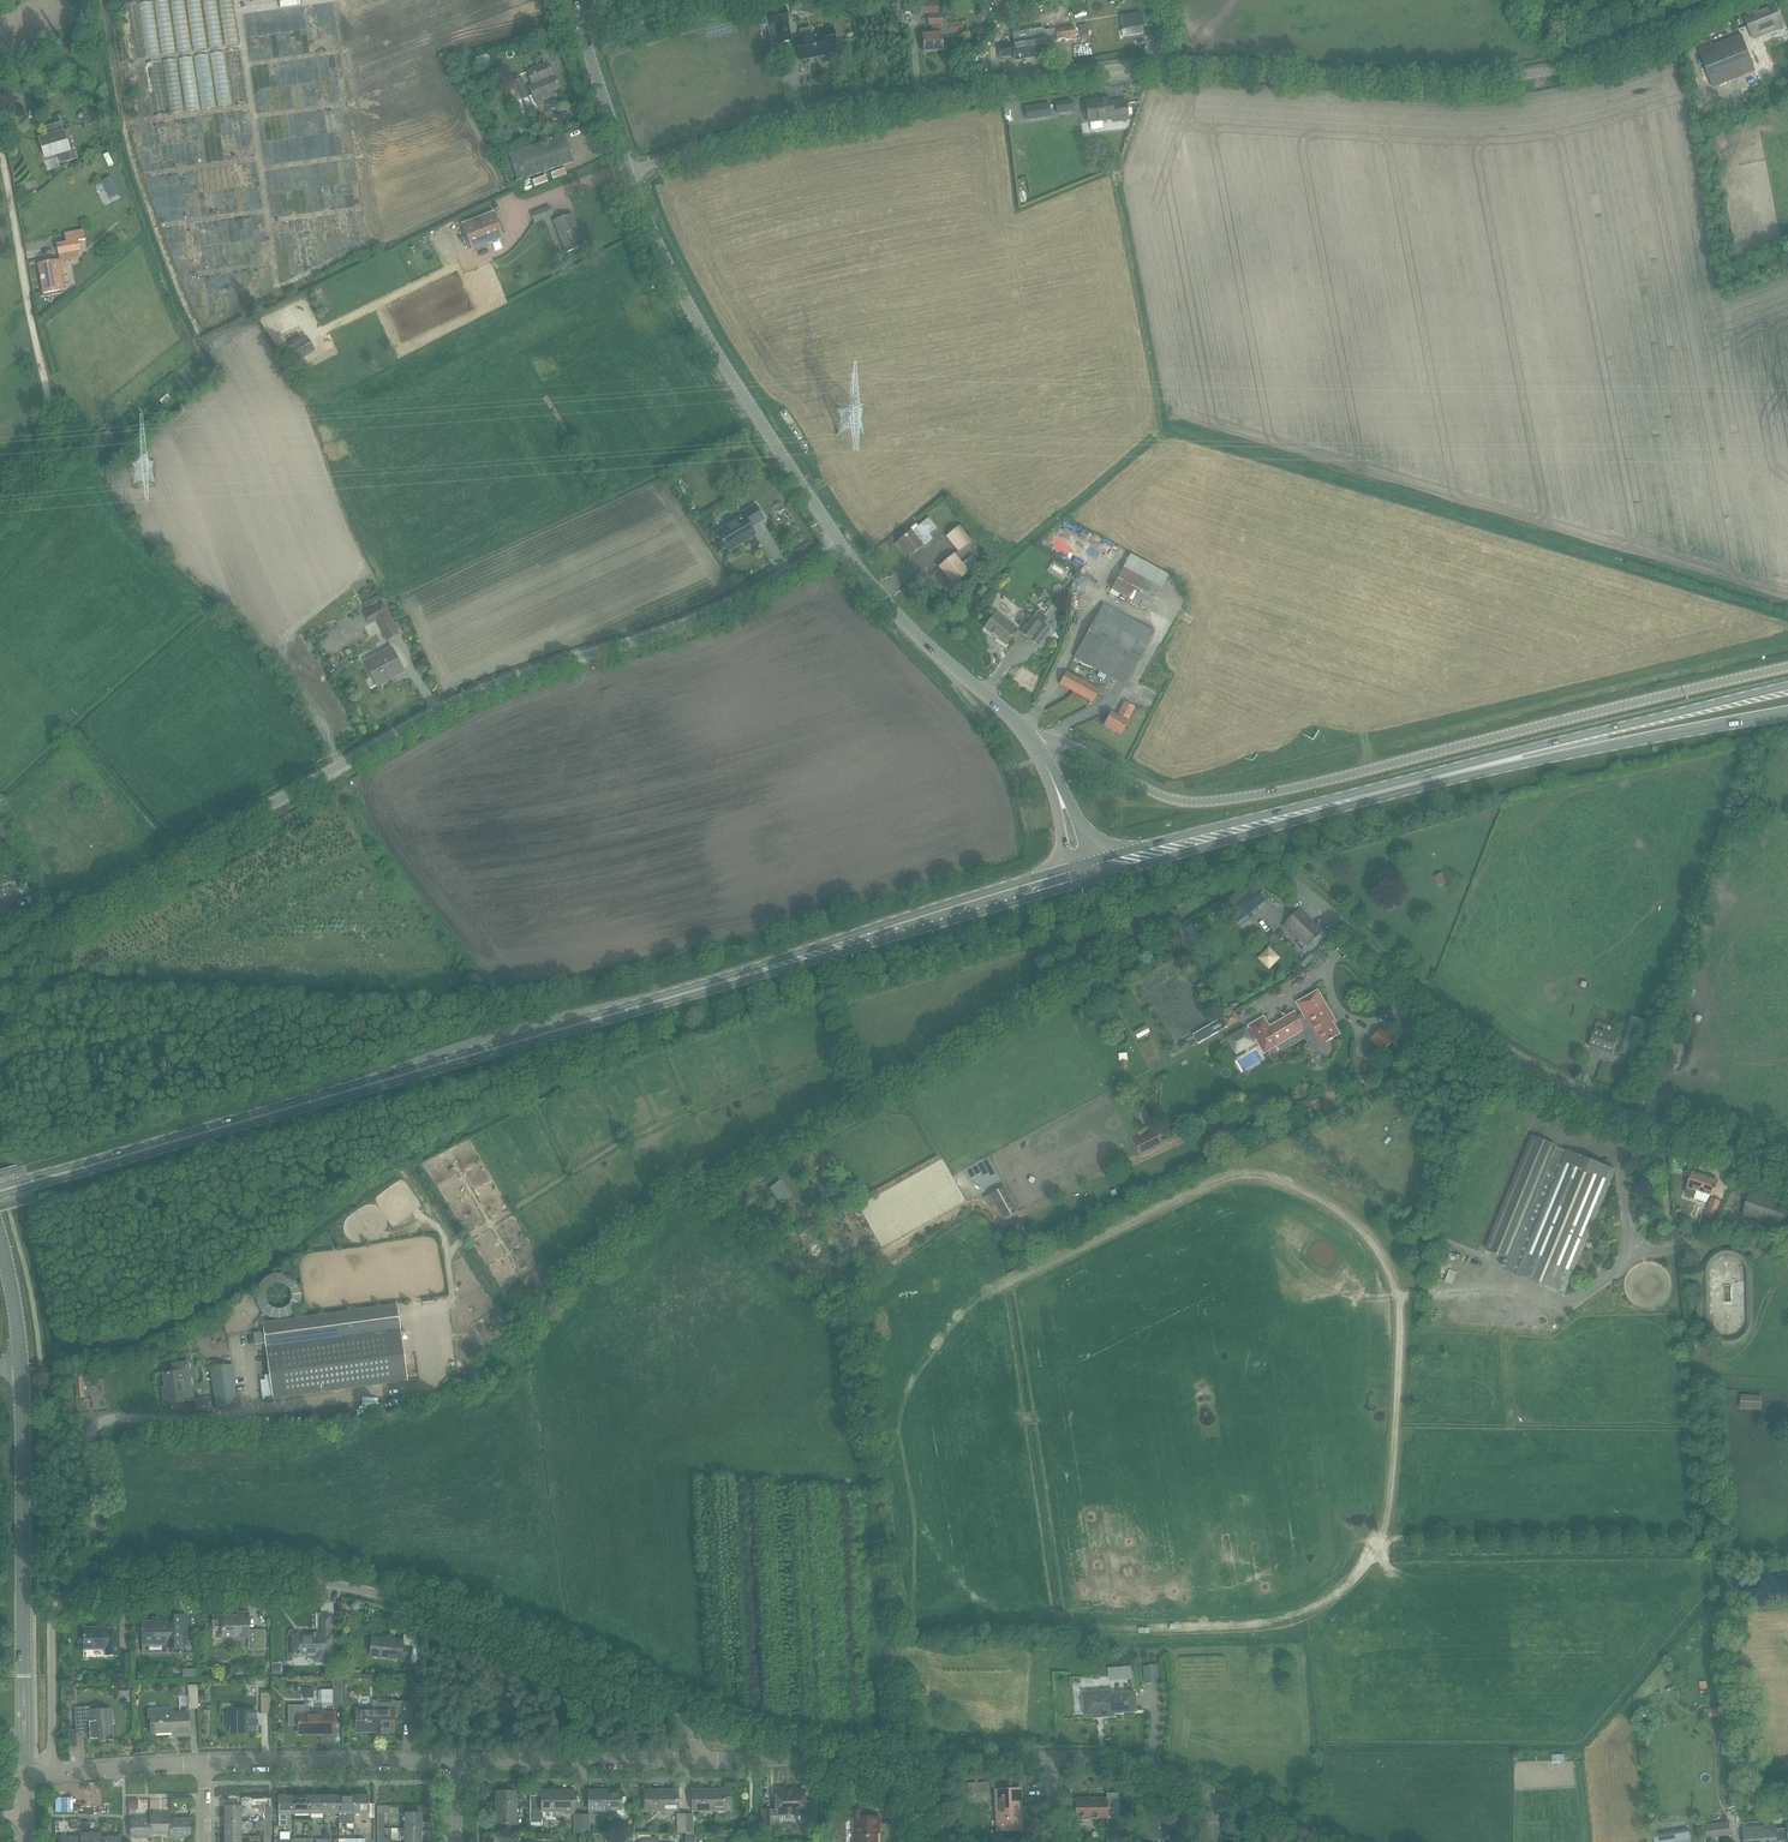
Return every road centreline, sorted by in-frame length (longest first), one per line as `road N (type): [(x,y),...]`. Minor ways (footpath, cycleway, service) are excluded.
road 1 (unclassified): [(631,173),(904,101),(1100,72),(1189,64),(1412,76),(1525,72),(1599,53),(1717,0)]
road 2 (unclassified): [(0,958),(477,693),(723,607),(839,541)]
road 3 (residential): [(51,1775),(55,1608),(76,1596),(197,1579),(331,1585),(448,1616),(685,1720),(695,1733),(695,1760)]
road 4 (unclassified): [(1787,667),(1330,780),(1200,803),(1165,798),(1070,744),(1034,742)]
road 5 (primary): [(1090,881),(1408,791),(1787,715)]
road 6 (primary): [(1787,686),(1096,859)]
road 7 (primary): [(0,1192),(573,1025)]
road 8 (unclassified): [(1787,1172),(1563,1091),(1475,1038),(1302,889)]
road 9 (primary): [(573,1025),(1090,881)]
road 10 (primary): [(1069,868),(573,1025)]
road 11 (tertiary): [(839,541),(705,332),(631,173)]
road 12 (tertiary): [(25,1775),(23,1369)]
road 13 (unclassified): [(0,150),(49,409),(40,442),(0,486)]
road 14 (tertiary): [(1034,742),(926,643),(839,541)]
road 15 (unclassified): [(204,1763),(456,1763)]
road 16 (unclassified): [(456,1763),(695,1760)]
road 17 (unclassified): [(695,1760),(913,1759)]
road 18 (tertiary): [(631,173),(572,4)]
road 19 (unclassified): [(1052,1755),(1119,1760),(1212,1797)]
road 20 (unclassified): [(51,1775),(204,1763)]
road 21 (unclassified): [(913,1759),(1052,1755)]
road 22 (tertiary): [(23,1369),(0,1236)]
road 23 (tertiary): [(1096,859),(1034,742)]
road 24 (tertiary): [(1034,742),(1069,868)]
road 25 (unclassified): [(1212,1797),(1327,1841)]

